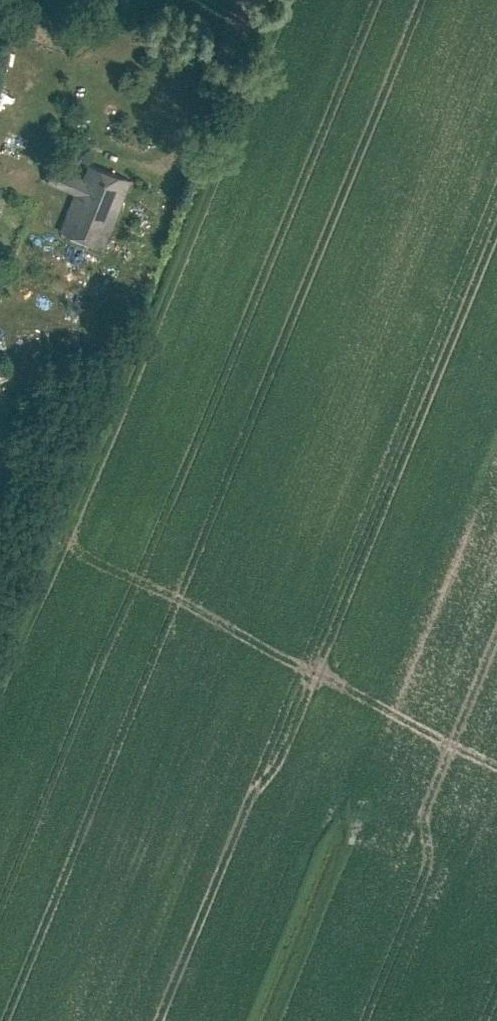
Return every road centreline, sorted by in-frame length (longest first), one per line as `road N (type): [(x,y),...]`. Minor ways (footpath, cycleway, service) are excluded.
road 1 (track): [(250,0),(193,138)]

